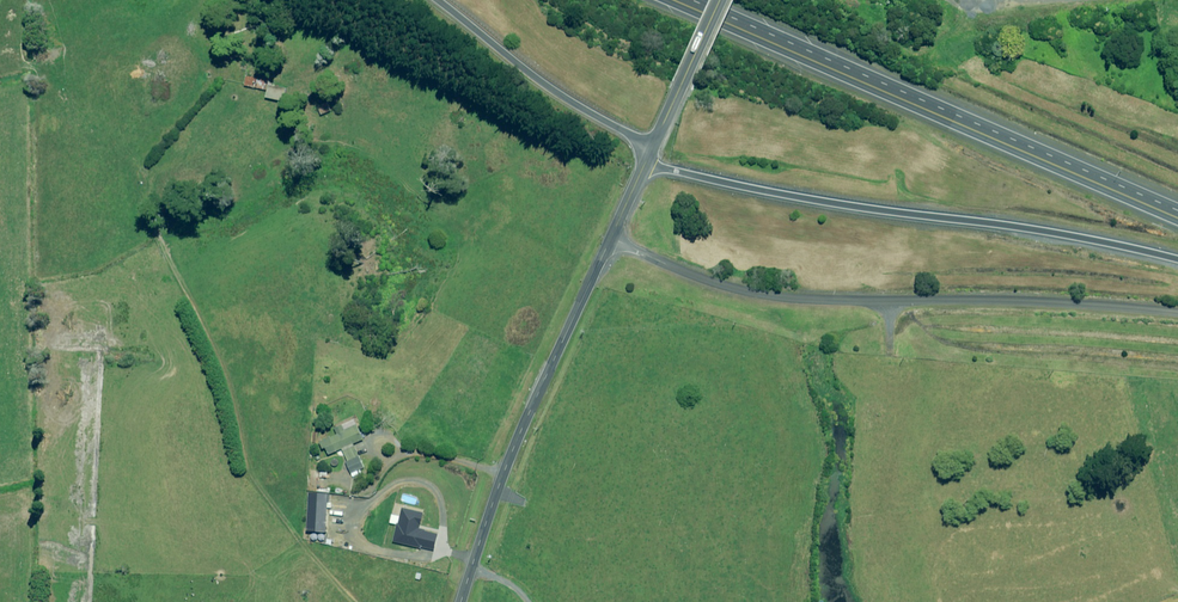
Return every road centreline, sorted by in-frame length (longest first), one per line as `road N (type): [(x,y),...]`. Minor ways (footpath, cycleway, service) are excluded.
road 1 (unclassified): [(1177,309),(1030,297),(813,302),(728,284),(611,239)]
road 2 (trunk): [(677,0),(1177,216)]
road 3 (trunk): [(1177,258),(1032,227),(833,206),(645,166)]
road 4 (tertiary): [(611,239),(521,431),(461,601)]
road 5 (trunk): [(653,147),(535,78),(437,0)]
road 6 (tertiary): [(721,0),(653,147)]

